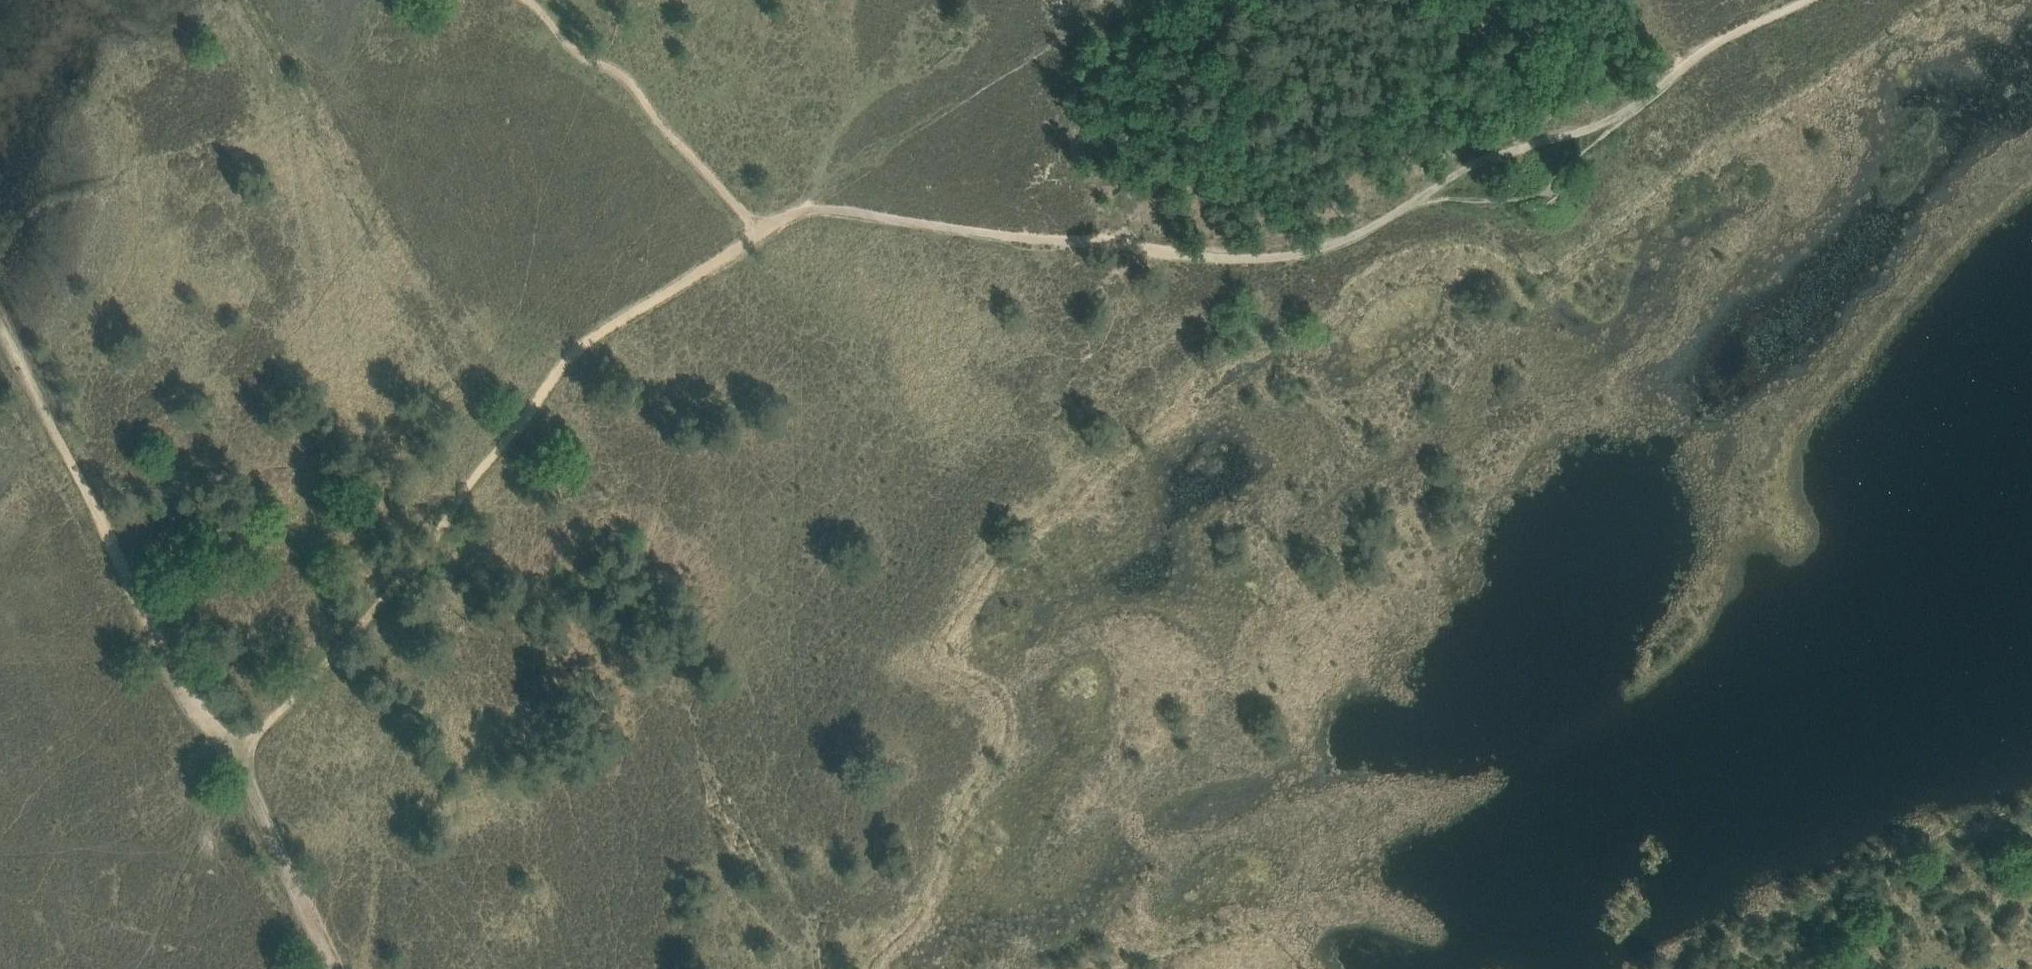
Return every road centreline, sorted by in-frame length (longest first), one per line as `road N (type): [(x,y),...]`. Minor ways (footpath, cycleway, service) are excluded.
road 1 (track): [(0,337),(196,711),(230,751)]
road 2 (track): [(230,751),(336,968)]

